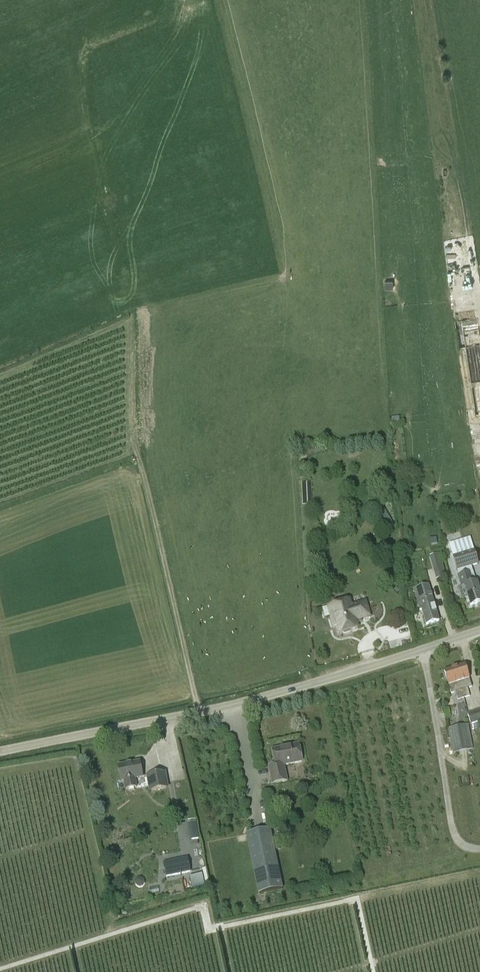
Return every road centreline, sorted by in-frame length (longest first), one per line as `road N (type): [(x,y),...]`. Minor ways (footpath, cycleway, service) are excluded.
road 1 (unclassified): [(479,631),(366,670),(0,753)]
road 2 (track): [(131,434),(198,710)]

